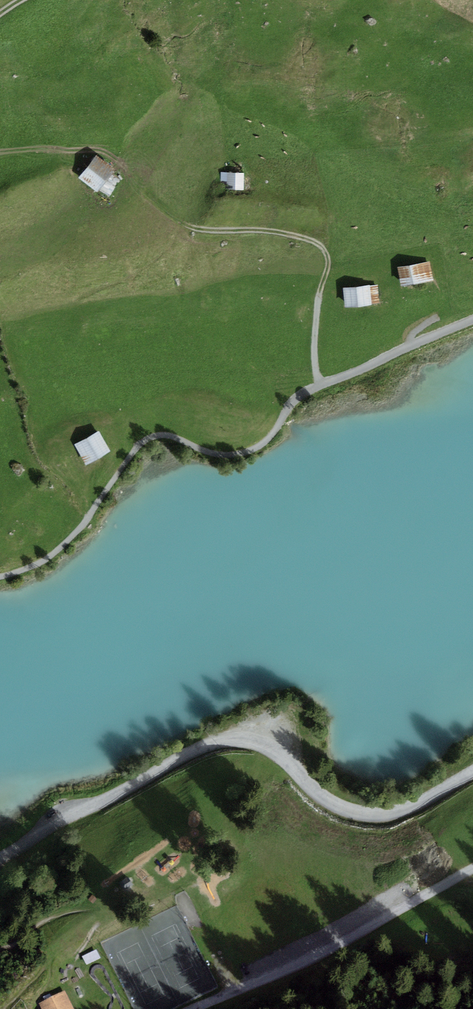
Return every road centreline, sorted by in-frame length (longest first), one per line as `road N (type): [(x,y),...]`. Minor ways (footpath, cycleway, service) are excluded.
road 1 (track): [(0,577),(61,550),(148,442),(242,454),(271,437),(302,398),(472,323)]
road 2 (track): [(0,857),(178,762),(239,738),(279,751),(324,798),(369,815),(416,805),(472,772)]
road 3 (track): [(328,383),(314,354),(328,250),(272,231),(196,229),(138,187)]
road 4 (track): [(197,1008),(321,955),(472,868)]

